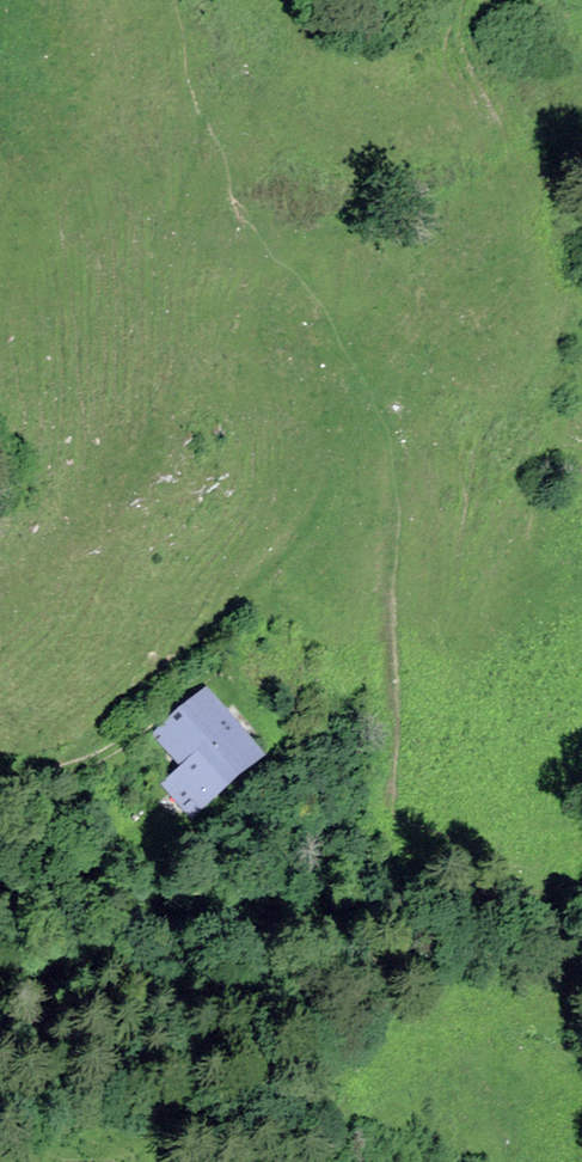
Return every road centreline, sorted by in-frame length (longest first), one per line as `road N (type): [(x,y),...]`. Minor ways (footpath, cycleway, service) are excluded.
road 1 (track): [(381,421),(394,488),(393,827),(405,843),(526,847),(545,832),(568,829),(581,837)]
road 2 (track): [(0,781),(66,764),(170,684),(381,421)]

